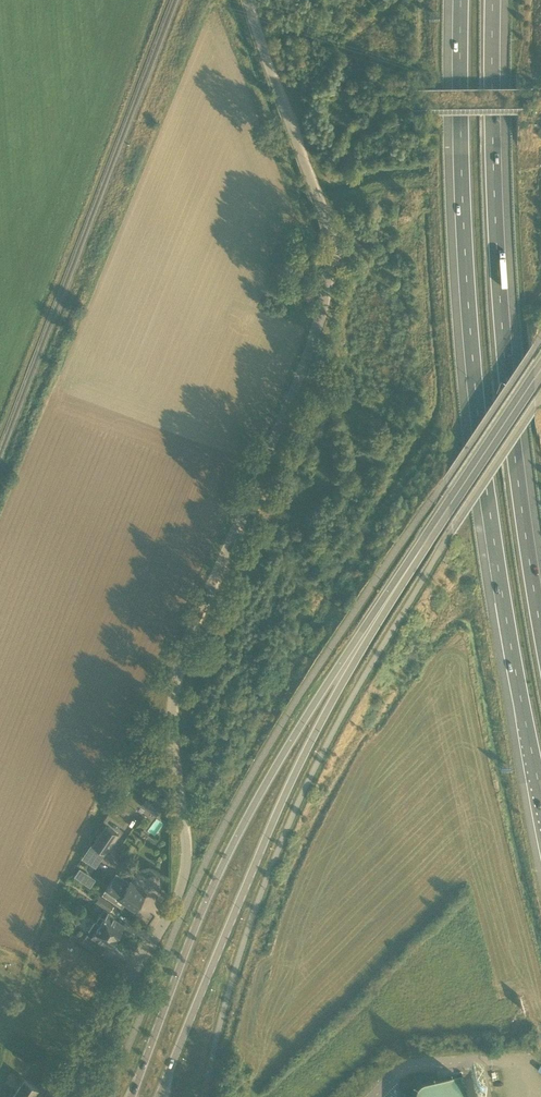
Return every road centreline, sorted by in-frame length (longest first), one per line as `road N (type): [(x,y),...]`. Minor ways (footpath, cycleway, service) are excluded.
road 1 (unclassified): [(54,1096),(154,946),(184,879),(171,710),(177,673),(322,313),(327,233),(251,0)]
road 2 (motorway): [(459,0),(476,383),(490,514),(540,794)]
road 3 (motorway): [(540,628),(508,376),(492,123),(494,0)]
road 4 (secondary): [(384,606),(303,721),(237,837),(132,1096)]
road 5 (secondary): [(159,1096),(284,797),(384,606)]
road 6 (track): [(0,1096),(42,935),(127,749),(177,673)]
road 7 (secondary): [(384,606),(540,369)]

